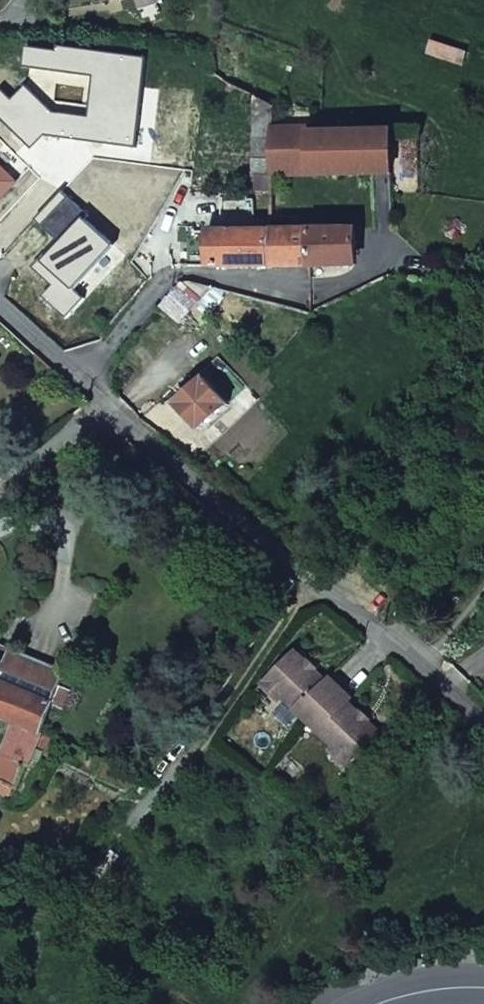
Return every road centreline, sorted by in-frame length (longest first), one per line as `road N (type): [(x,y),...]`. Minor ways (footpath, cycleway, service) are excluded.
road 1 (residential): [(483,716),(123,404)]
road 2 (residential): [(91,376),(171,281),(188,274),(315,292),(392,268)]
road 3 (residential): [(0,504),(123,404)]
road 4 (residential): [(91,376),(0,291)]
road 5 (residential): [(483,980),(467,976),(364,1003)]

